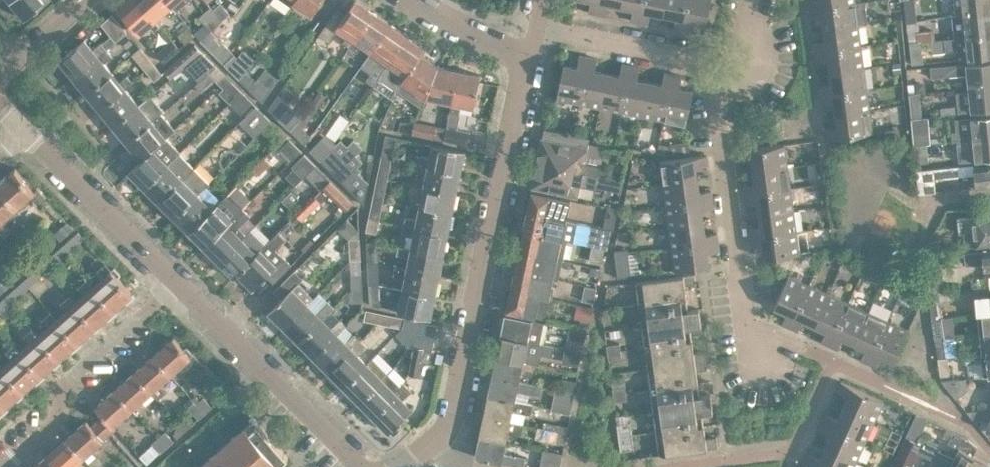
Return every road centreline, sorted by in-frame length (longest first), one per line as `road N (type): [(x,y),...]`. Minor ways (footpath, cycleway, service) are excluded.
road 1 (residential): [(428,445),(449,424),(525,55)]
road 2 (residential): [(802,347),(742,323),(722,147),(729,68)]
road 3 (residential): [(363,466),(175,285)]
road 4 (residential): [(7,466),(59,425),(65,393),(175,285)]
road 5 (residential): [(175,285),(24,133)]
road 6 (residential): [(729,68),(534,29)]
road 7 (residential): [(525,55),(471,41),(412,0)]

